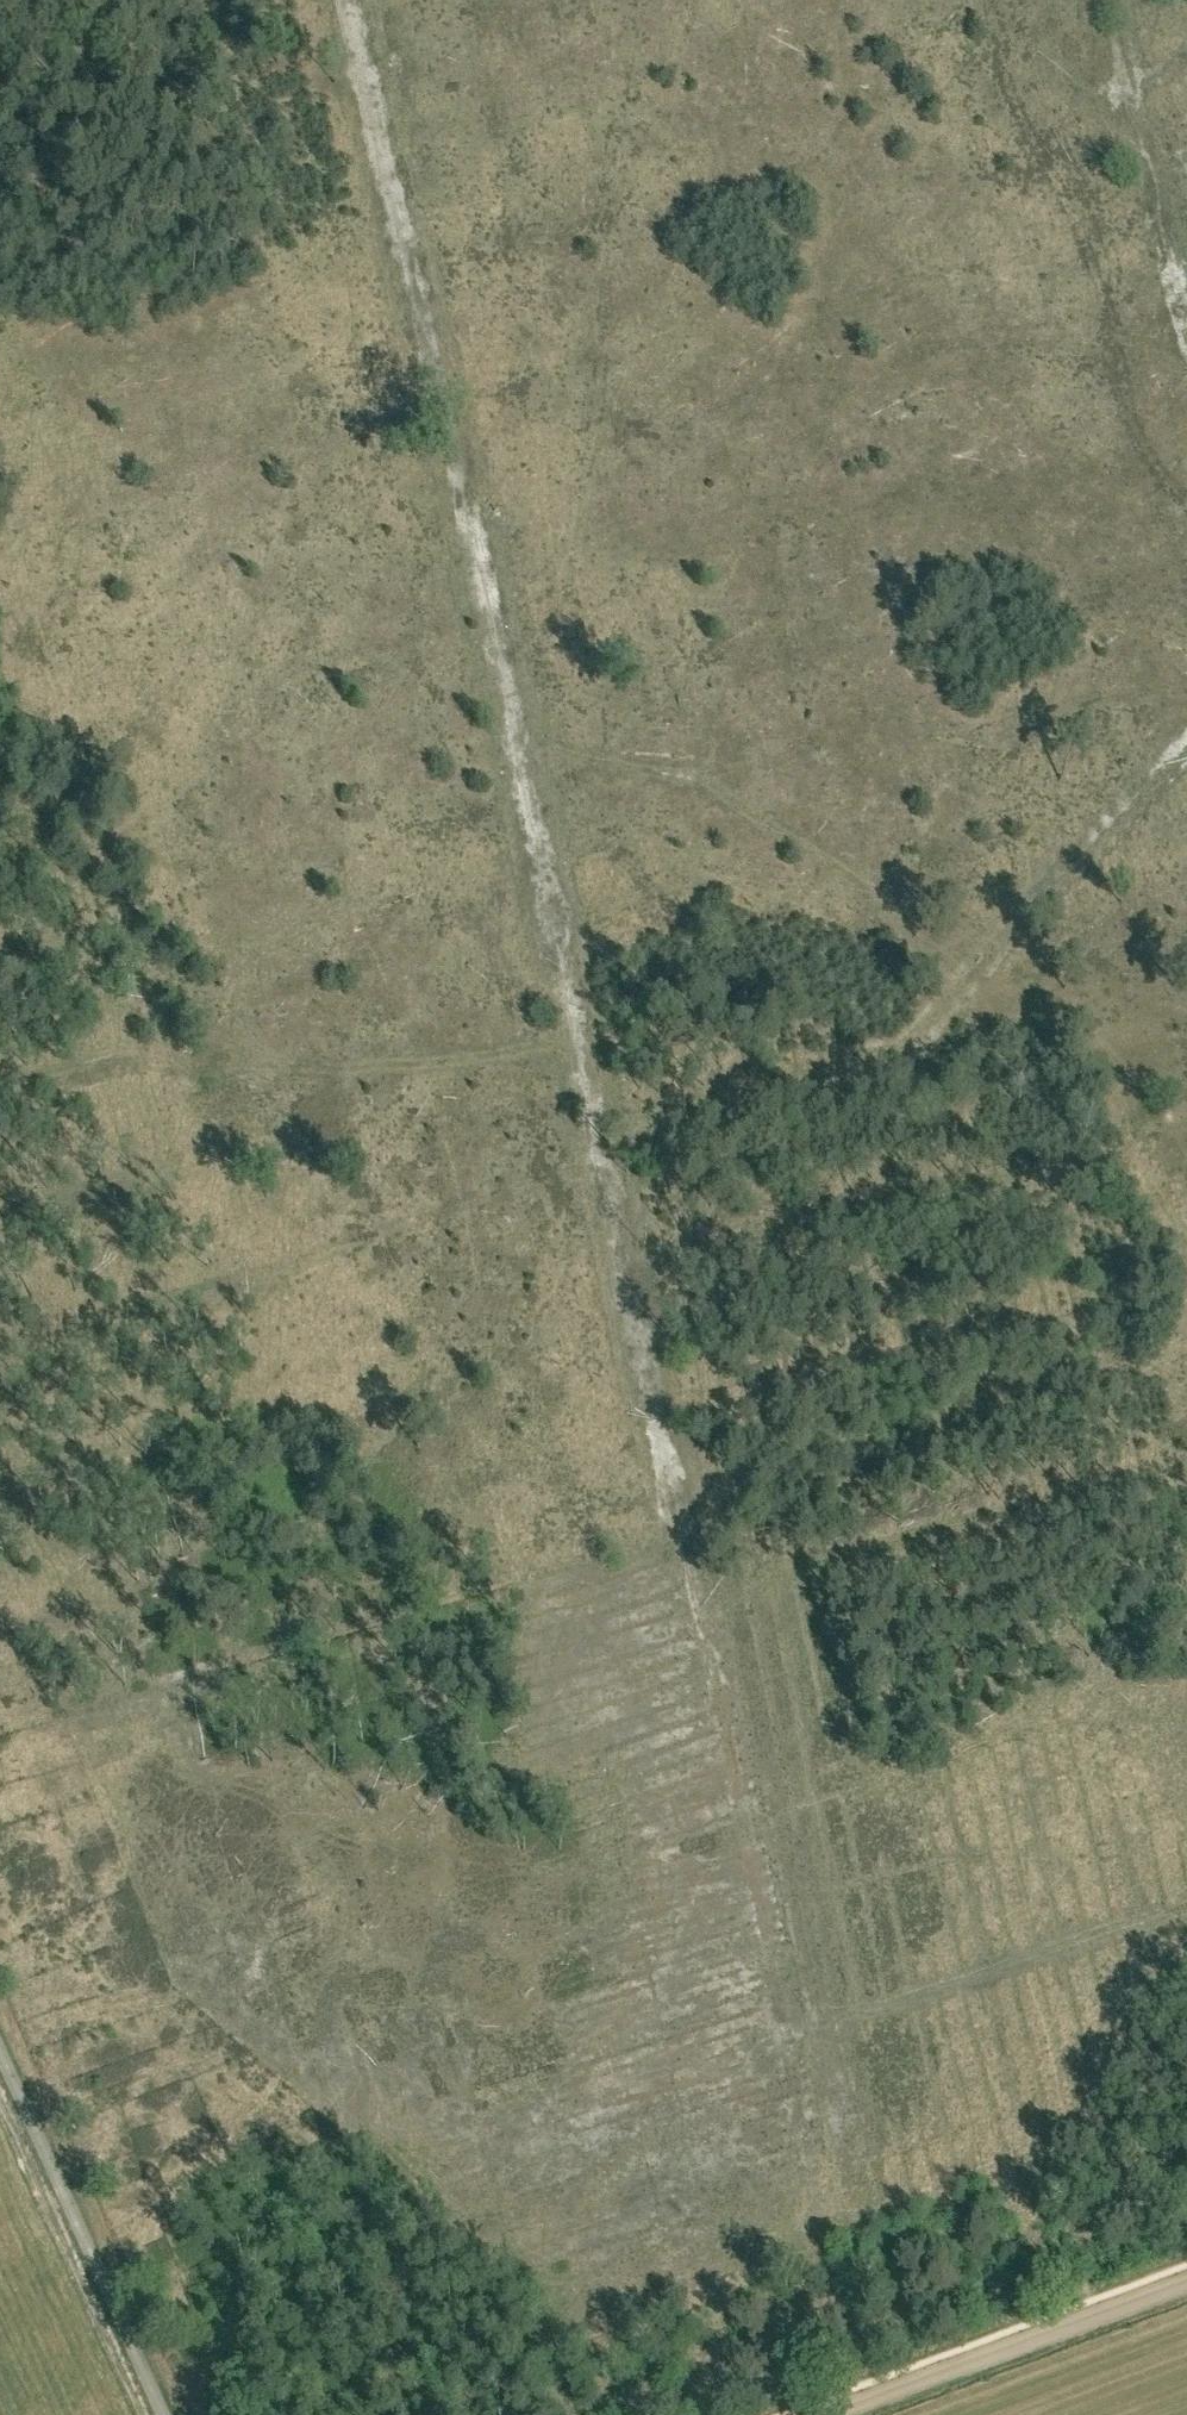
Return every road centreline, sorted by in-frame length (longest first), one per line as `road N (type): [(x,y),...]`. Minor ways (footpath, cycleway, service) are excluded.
road 1 (unclassified): [(161,2414),(0,2060)]
road 2 (track): [(834,2414),(1186,2281)]

